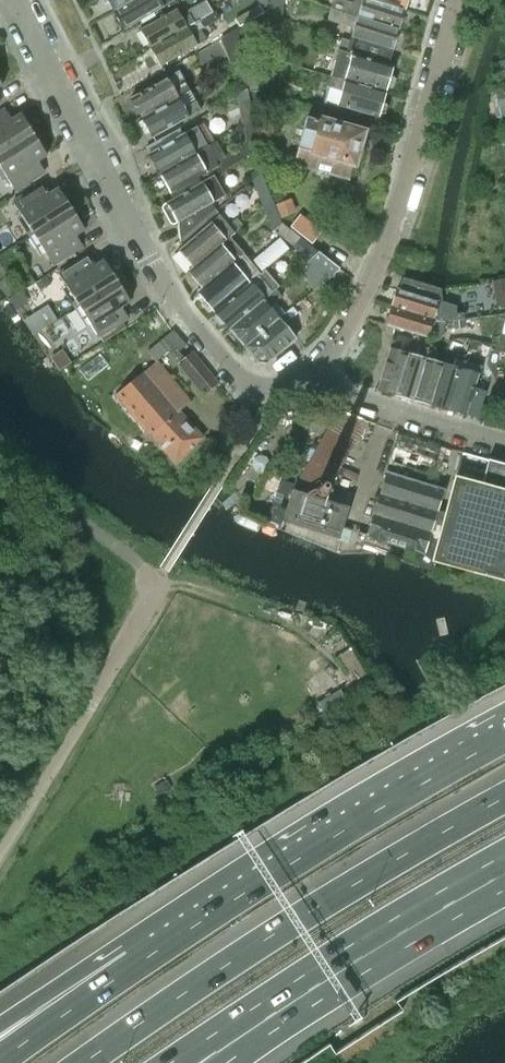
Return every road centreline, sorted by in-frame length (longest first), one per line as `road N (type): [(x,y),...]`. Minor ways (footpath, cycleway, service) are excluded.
road 1 (motorway): [(504,797),(388,857),(71,1062)]
road 2 (residential): [(268,392),(236,373),(144,250),(13,0)]
road 3 (motorway): [(504,737),(330,837),(134,965)]
road 4 (residential): [(315,373),(381,254),(458,0)]
road 5 (motorway): [(209,1044),(504,861)]
road 6 (residential): [(0,843),(155,585),(140,564)]
road 7 (residential): [(504,442),(356,400),(315,373)]
road 8 (motorway): [(134,965),(0,1059)]
road 9 (track): [(307,632),(159,578)]
road 10 (motorway): [(134,965),(0,1029)]

